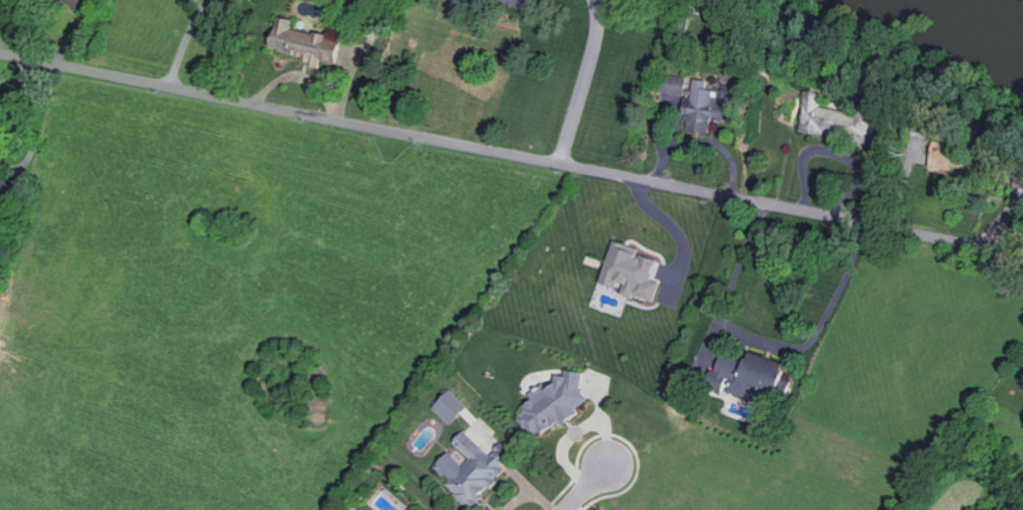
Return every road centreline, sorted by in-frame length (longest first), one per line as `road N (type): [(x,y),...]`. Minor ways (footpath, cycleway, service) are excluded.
road 1 (residential): [(1022,258),(0,56)]
road 2 (residential): [(561,165),(599,38),(597,0)]

